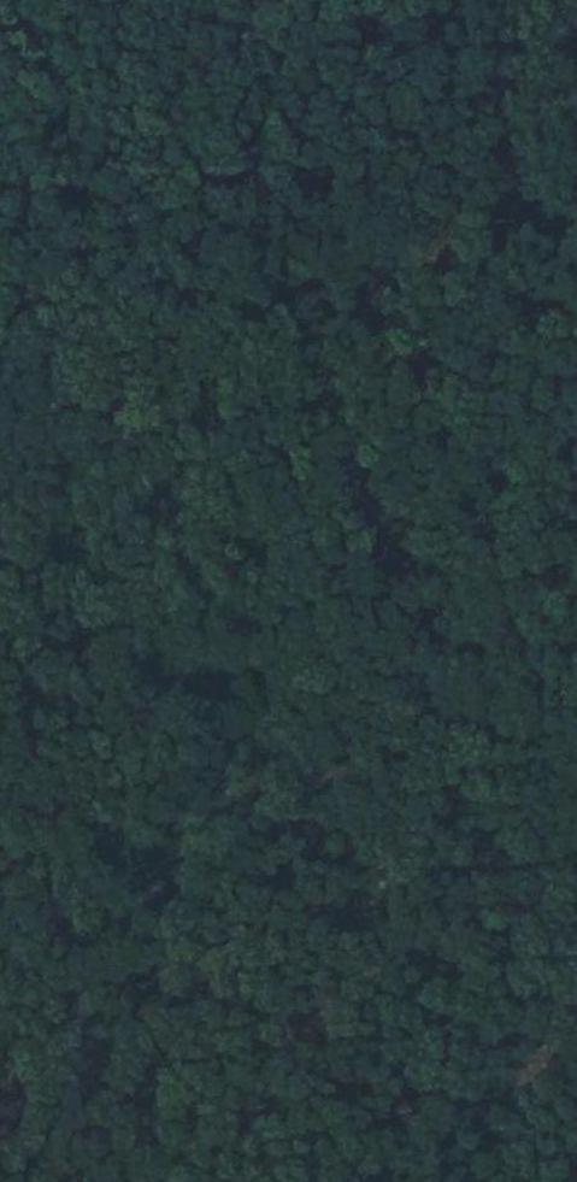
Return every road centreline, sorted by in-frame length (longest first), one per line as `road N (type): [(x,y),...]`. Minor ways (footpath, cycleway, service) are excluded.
road 1 (track): [(262,0),(320,20),(576,63)]

